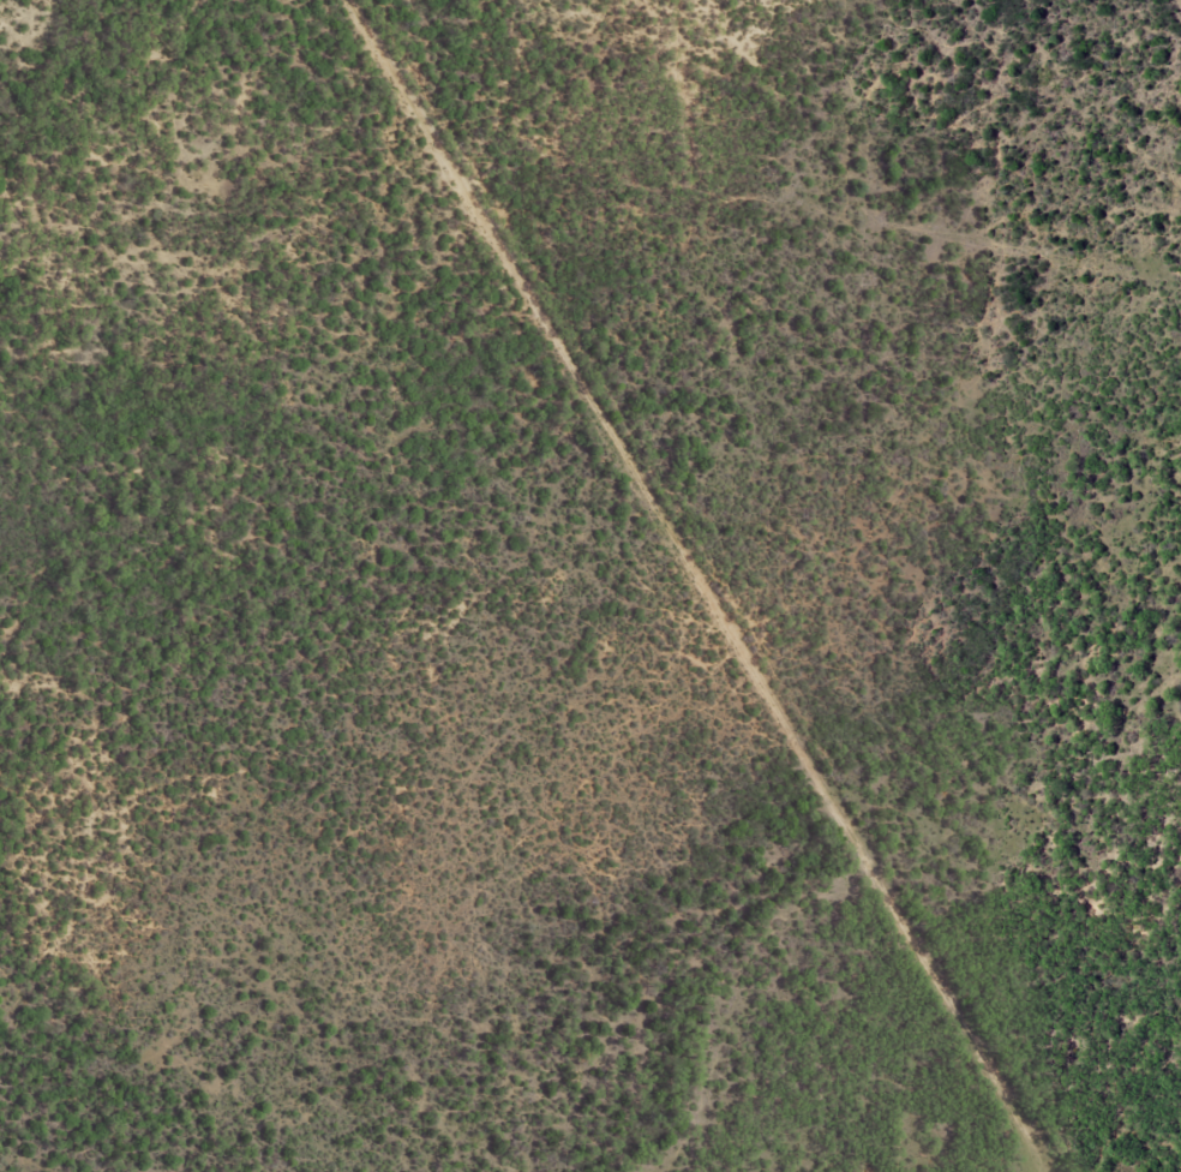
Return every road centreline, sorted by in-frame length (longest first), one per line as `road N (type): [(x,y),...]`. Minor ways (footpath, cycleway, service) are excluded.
road 1 (residential): [(1073,1171),(877,682),(813,477),(743,329),(713,207),(678,136),(687,0)]
road 2 (residential): [(1180,312),(713,207)]

